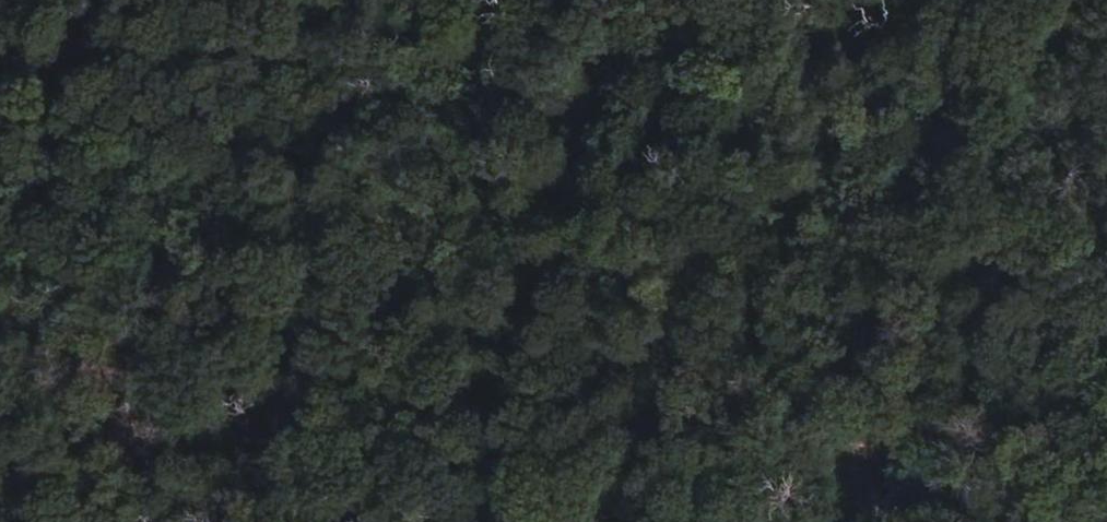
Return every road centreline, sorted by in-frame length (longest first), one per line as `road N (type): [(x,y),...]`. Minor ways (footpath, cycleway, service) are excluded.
road 1 (track): [(689,0),(915,521)]

